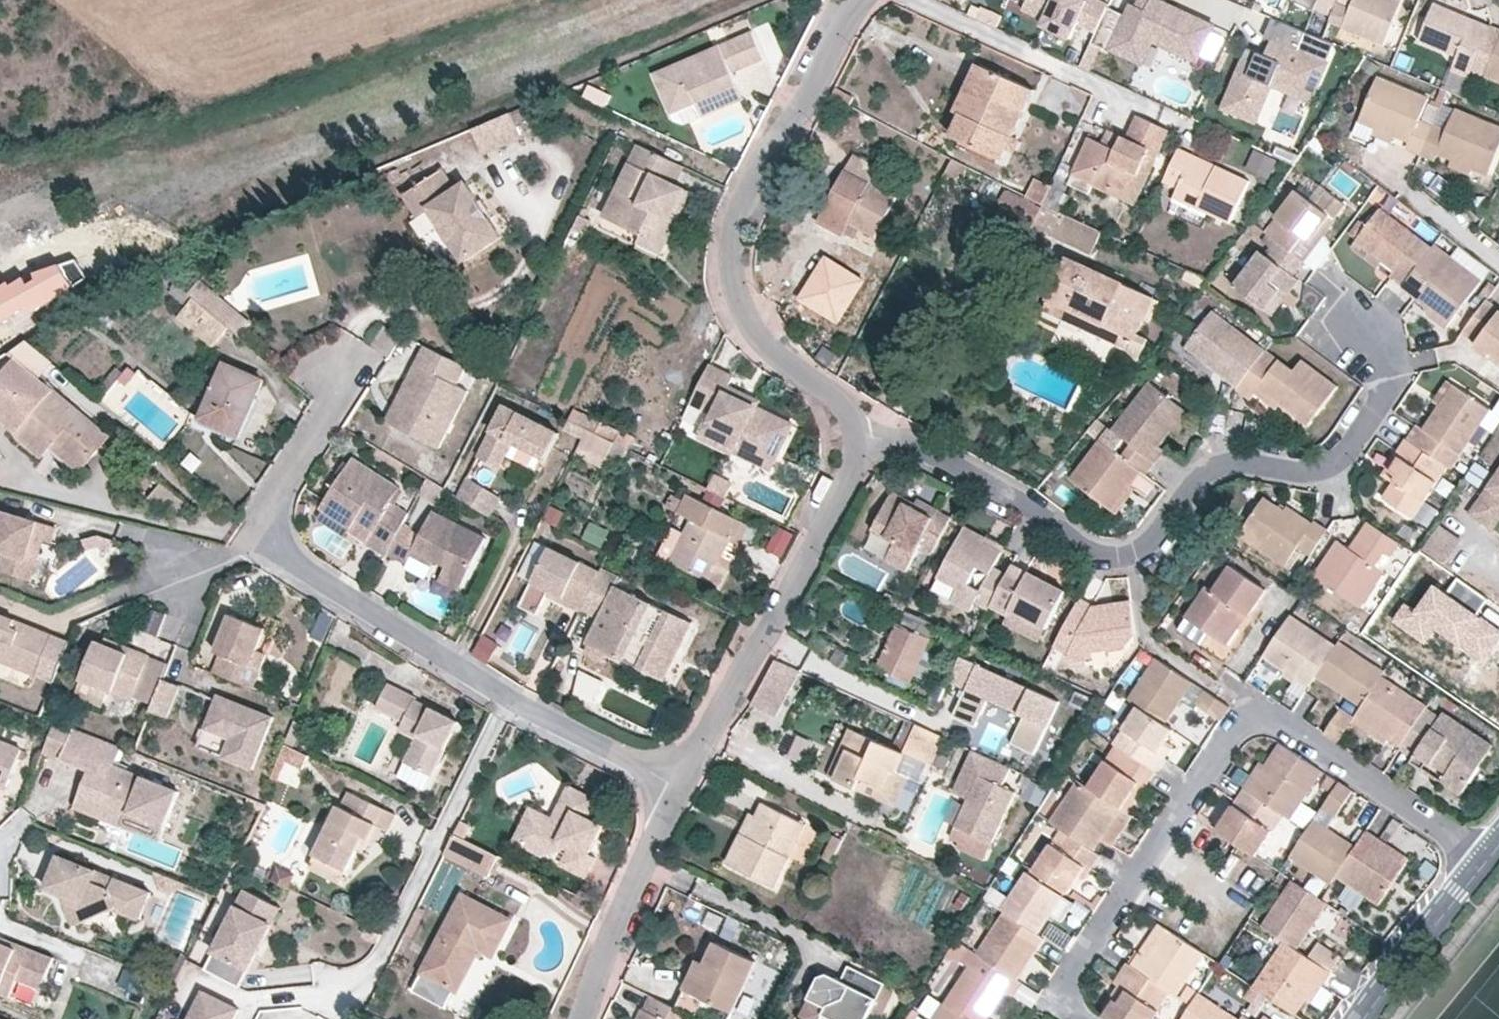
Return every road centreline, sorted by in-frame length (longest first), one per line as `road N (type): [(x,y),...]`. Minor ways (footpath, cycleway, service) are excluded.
road 1 (residential): [(1364,318),(1385,369),(1380,400),(1352,450),(1325,472),(1243,462),(1206,472),(1131,557),(1085,551),(1025,505),(919,446),(858,433)]
road 2 (residential): [(679,789),(511,701),(291,557),(277,510),(284,482),(356,366)]
road 3 (residential): [(1082,1018),(1056,1001),(1227,741),(1255,721),(1288,728),(1486,862)]
road 4 (residential): [(856,0),(731,251),(732,293),(748,326),(842,401),(858,433)]
road 5 (residential): [(858,433),(856,464),(679,789)]
road 6 (residential): [(679,789),(609,928),(581,1018)]
road 7 (residential): [(1366,1018),(1486,862)]

